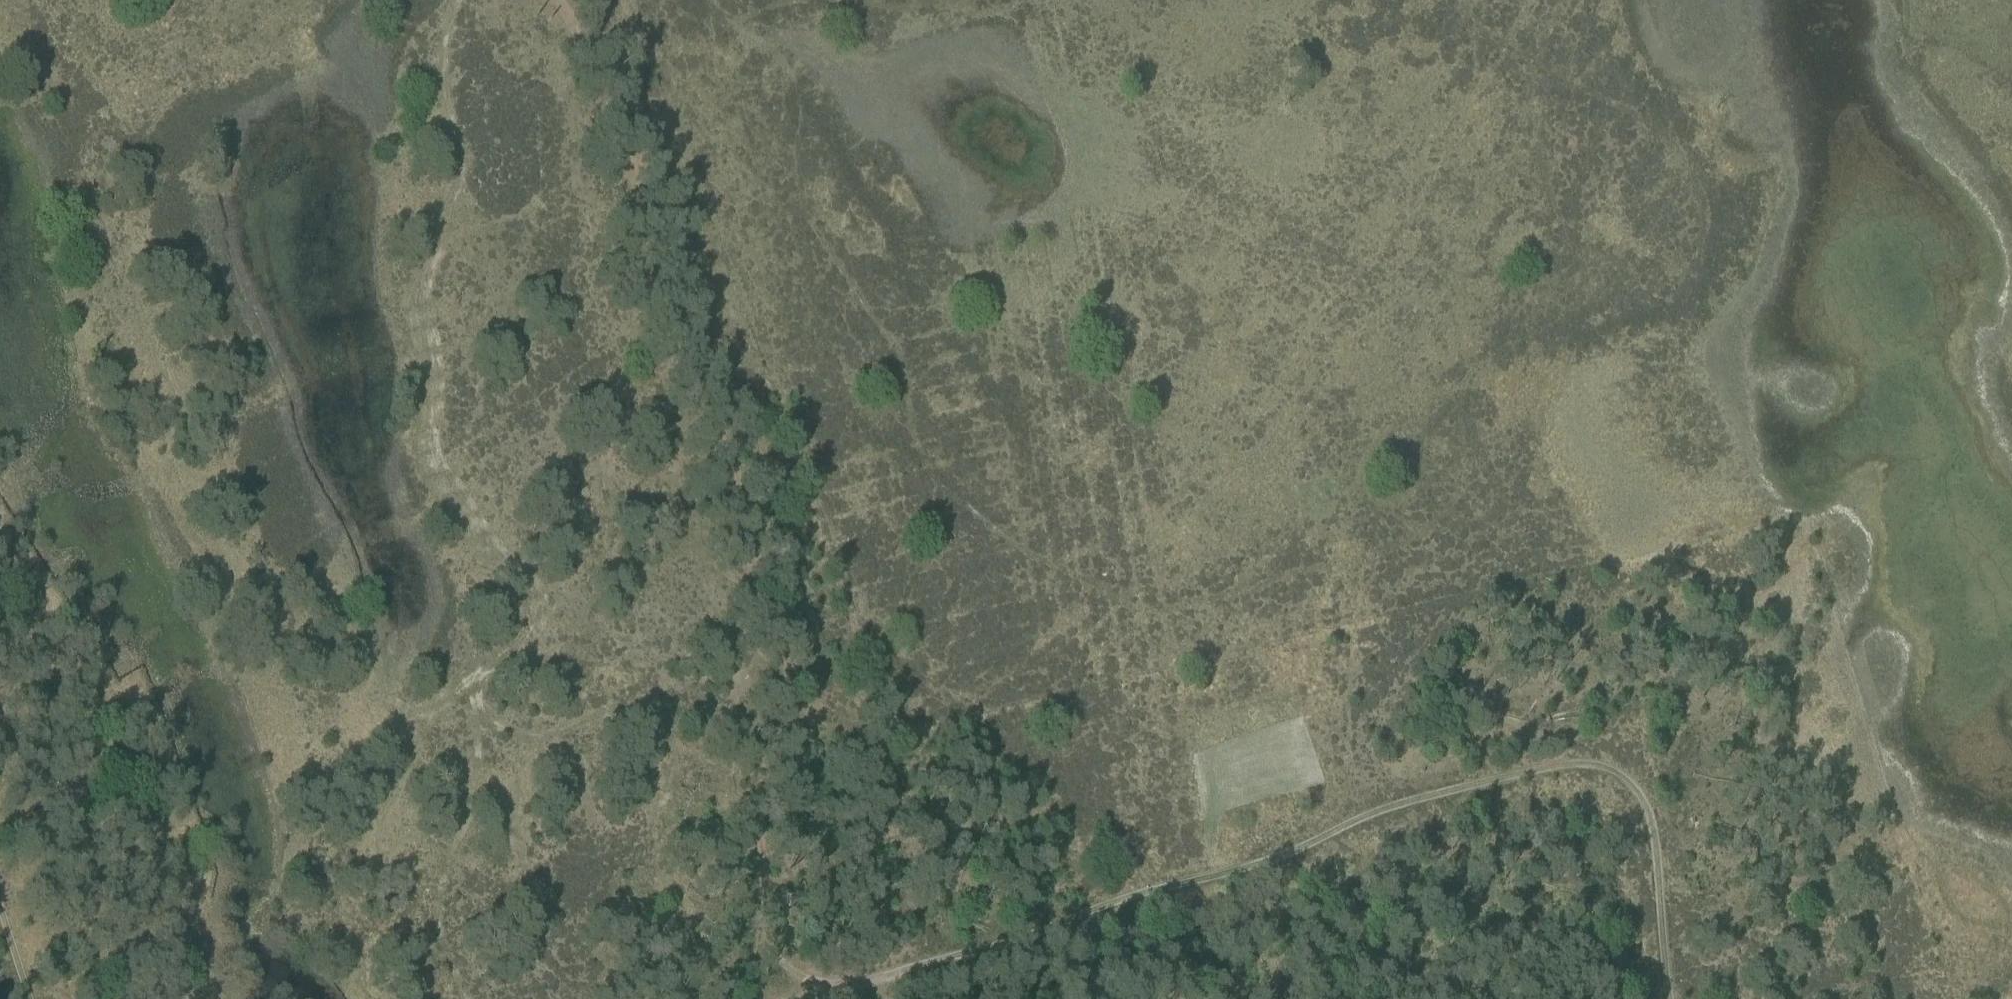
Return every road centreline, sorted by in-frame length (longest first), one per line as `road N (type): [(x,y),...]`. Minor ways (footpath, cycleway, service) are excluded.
road 1 (track): [(784,993),(903,970),(1389,818),(1614,763)]
road 2 (track): [(1675,998),(1614,763)]

